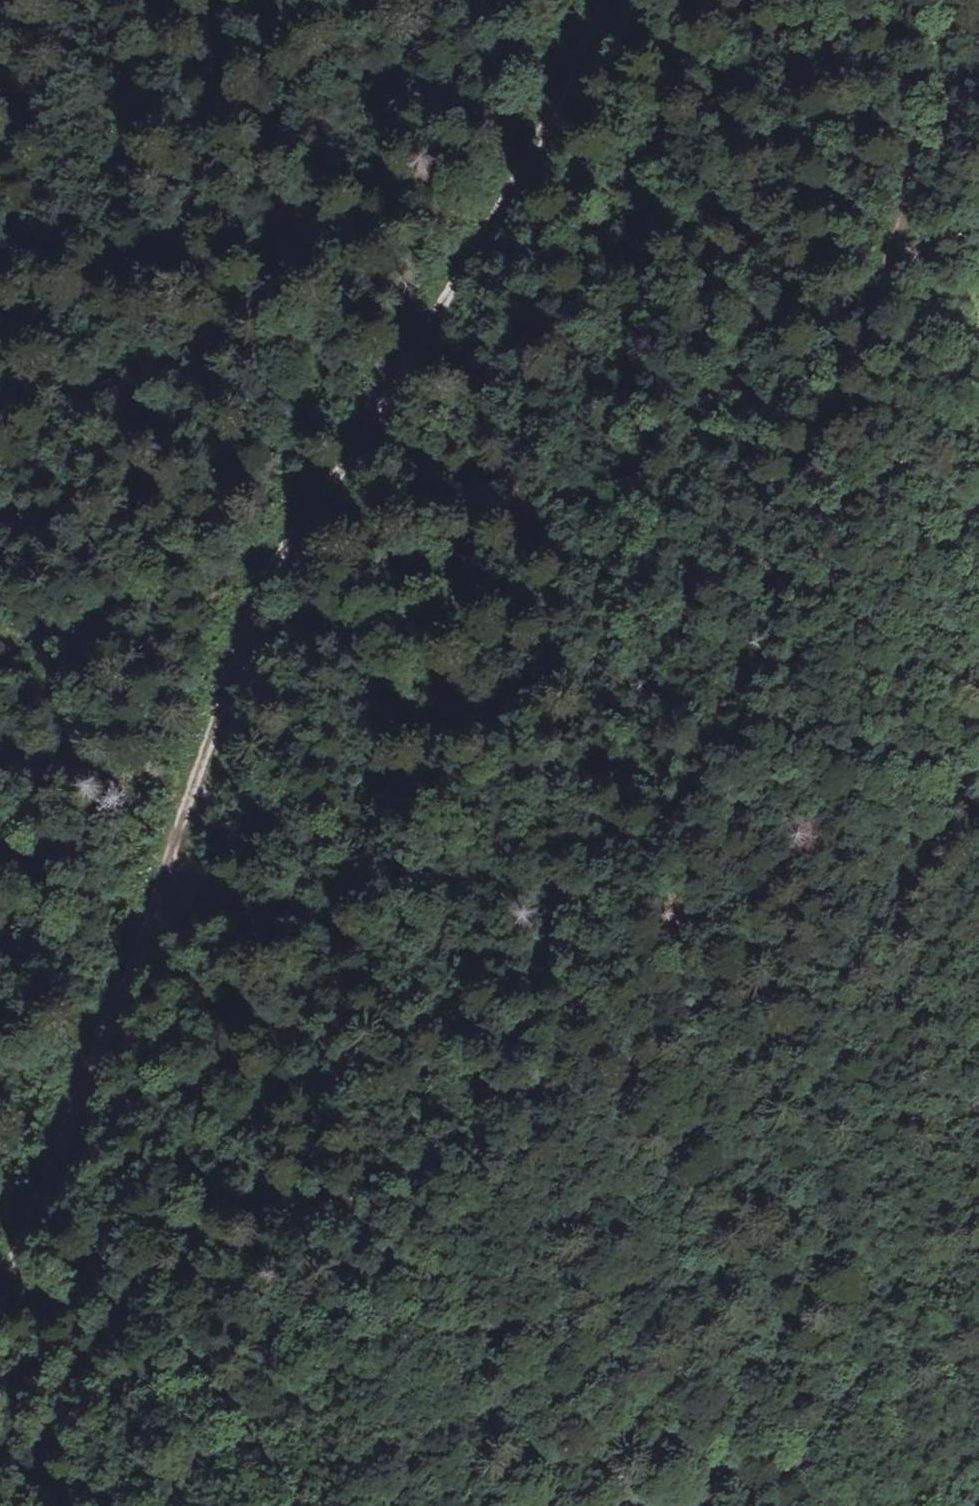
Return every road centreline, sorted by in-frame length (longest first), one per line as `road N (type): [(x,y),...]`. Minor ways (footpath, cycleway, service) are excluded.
road 1 (track): [(588,0),(535,160),(487,223),(286,548),(203,745),(141,946),(0,1255)]

